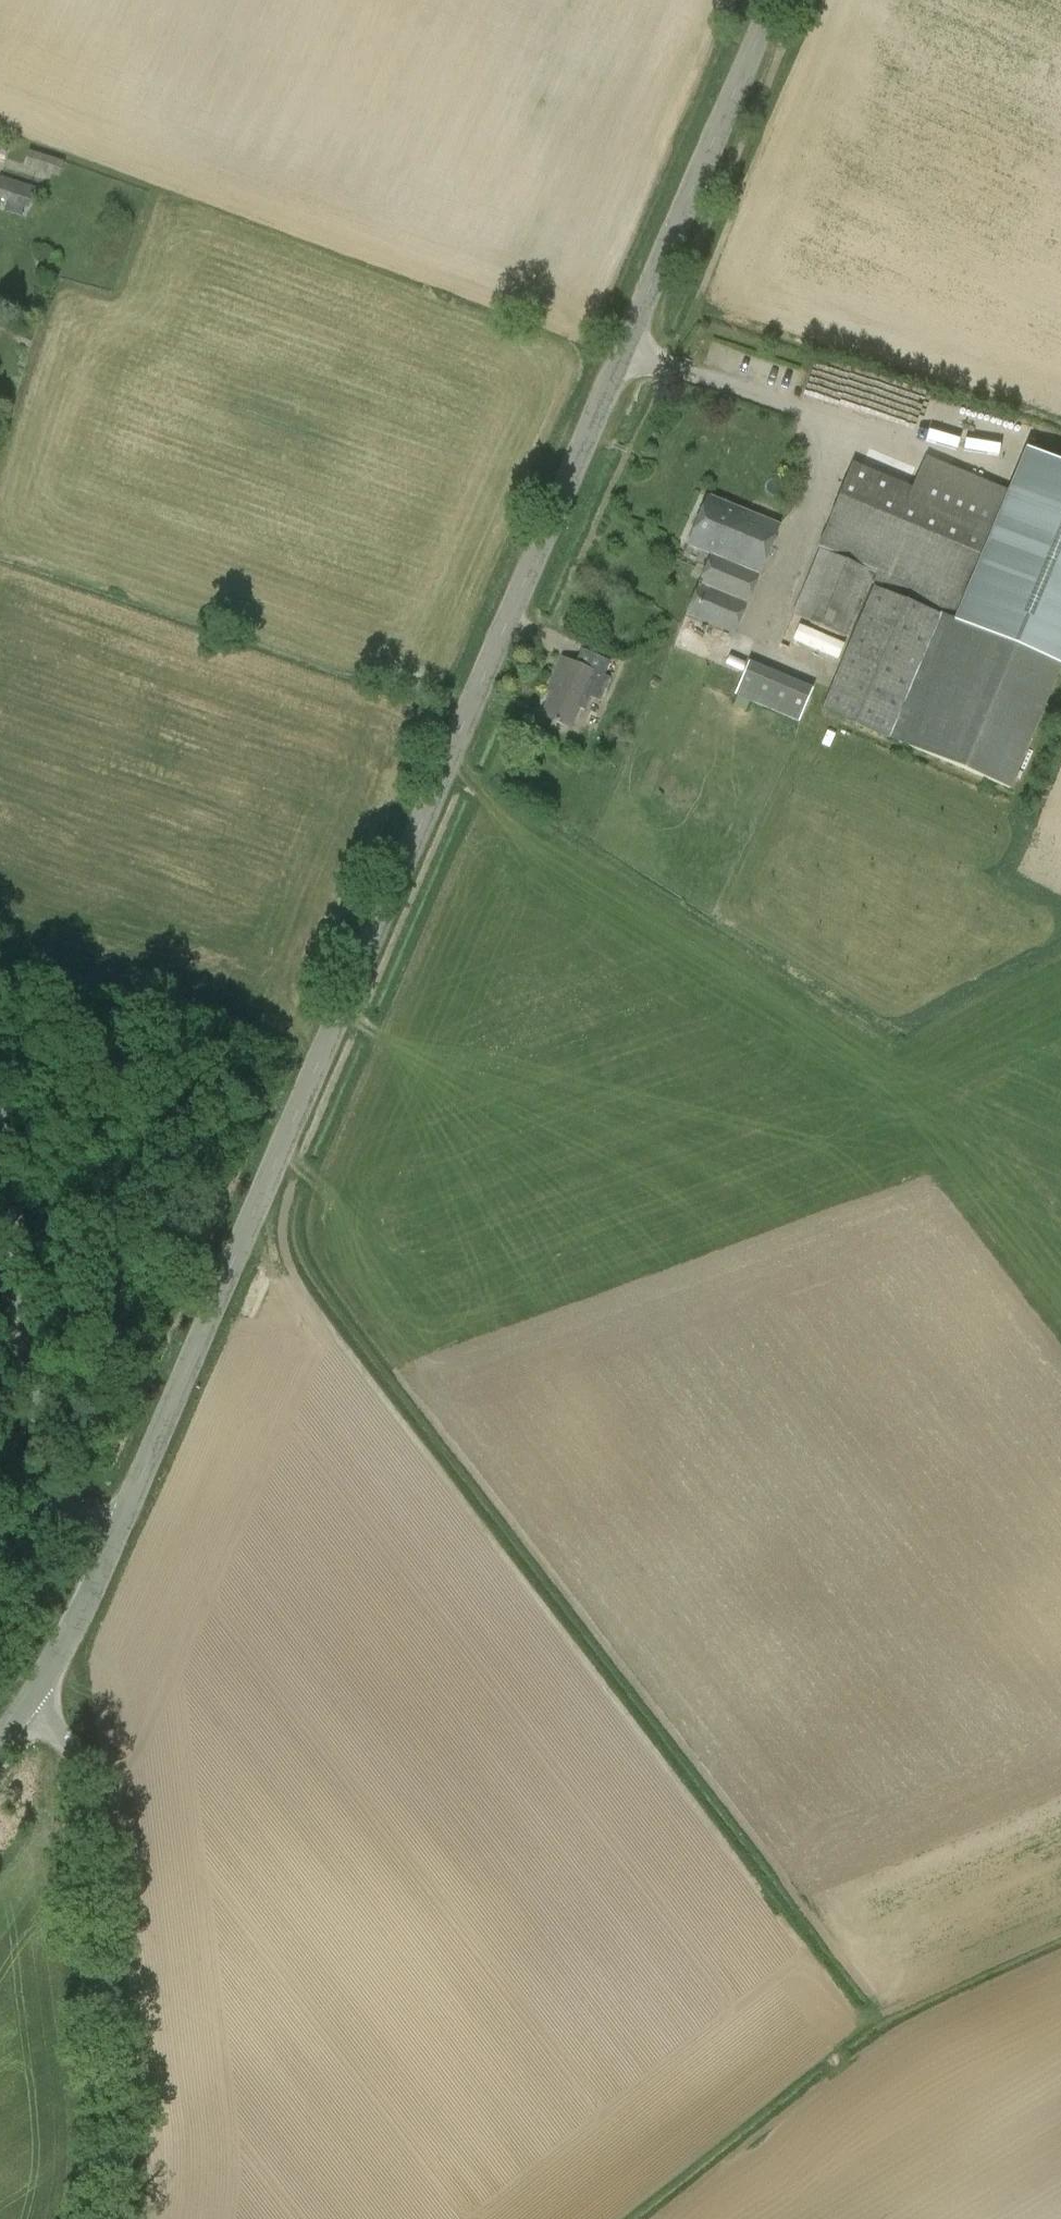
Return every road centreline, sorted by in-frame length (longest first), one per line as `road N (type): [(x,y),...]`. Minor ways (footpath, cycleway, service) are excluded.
road 1 (tertiary): [(114,1538),(770,0)]
road 2 (unclassified): [(116,2218),(124,2173),(120,2082),(91,1819),(70,1740),(26,1704)]
road 3 (unclassified): [(114,1538),(58,1509),(44,1479),(0,1132)]
road 4 (tertiary): [(26,1704),(114,1538)]

